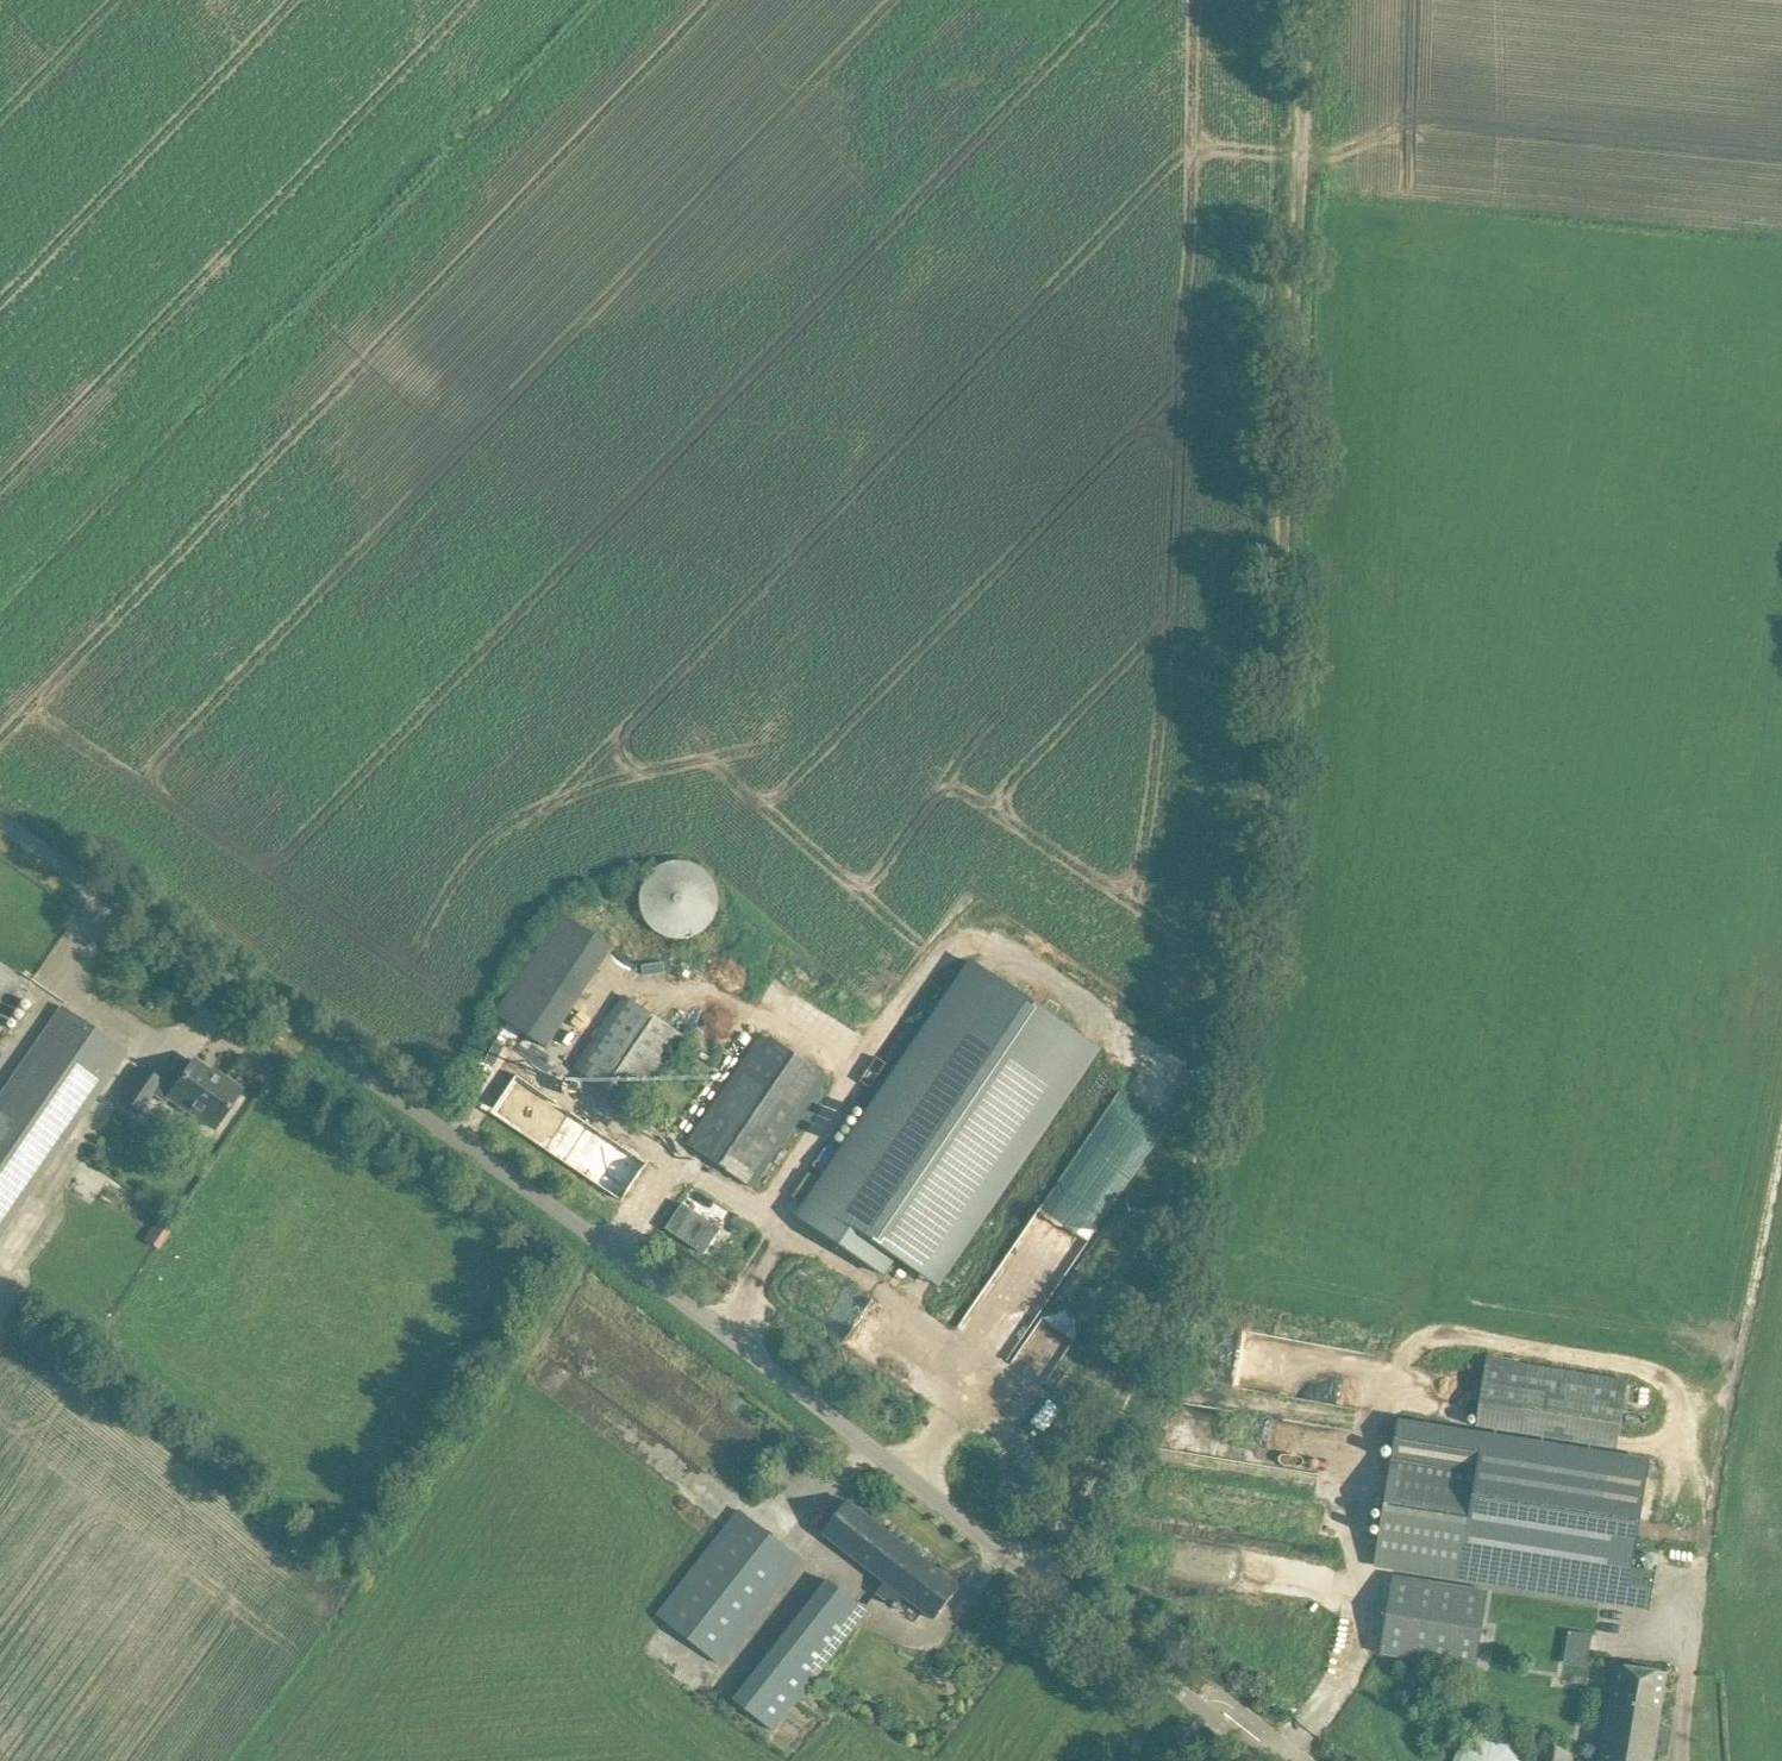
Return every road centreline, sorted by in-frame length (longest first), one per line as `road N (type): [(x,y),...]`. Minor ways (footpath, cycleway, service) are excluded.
road 1 (track): [(1033,1572),(1131,1394),(1173,1285),(1264,797),(1306,0)]
road 2 (unclassified): [(1270,1760),(727,1334),(0,825)]

